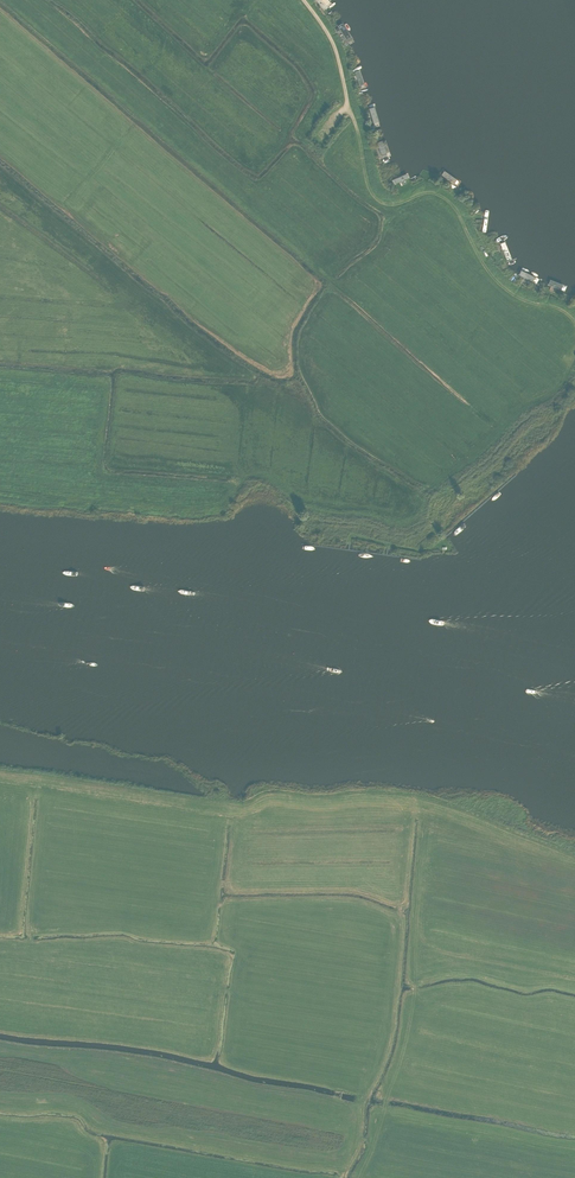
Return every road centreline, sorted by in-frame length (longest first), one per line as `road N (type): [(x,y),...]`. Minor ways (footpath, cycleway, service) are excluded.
road 1 (track): [(342,109),(381,190),(397,194),(430,179),(453,194),(472,239),(504,280),(574,318)]

